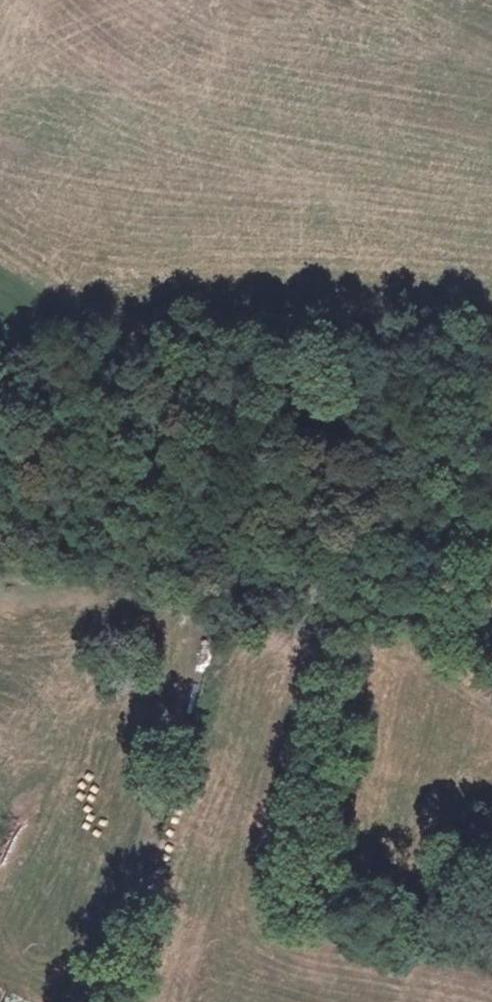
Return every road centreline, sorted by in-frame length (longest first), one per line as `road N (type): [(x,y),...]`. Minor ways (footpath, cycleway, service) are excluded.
road 1 (track): [(0,528),(491,603)]

